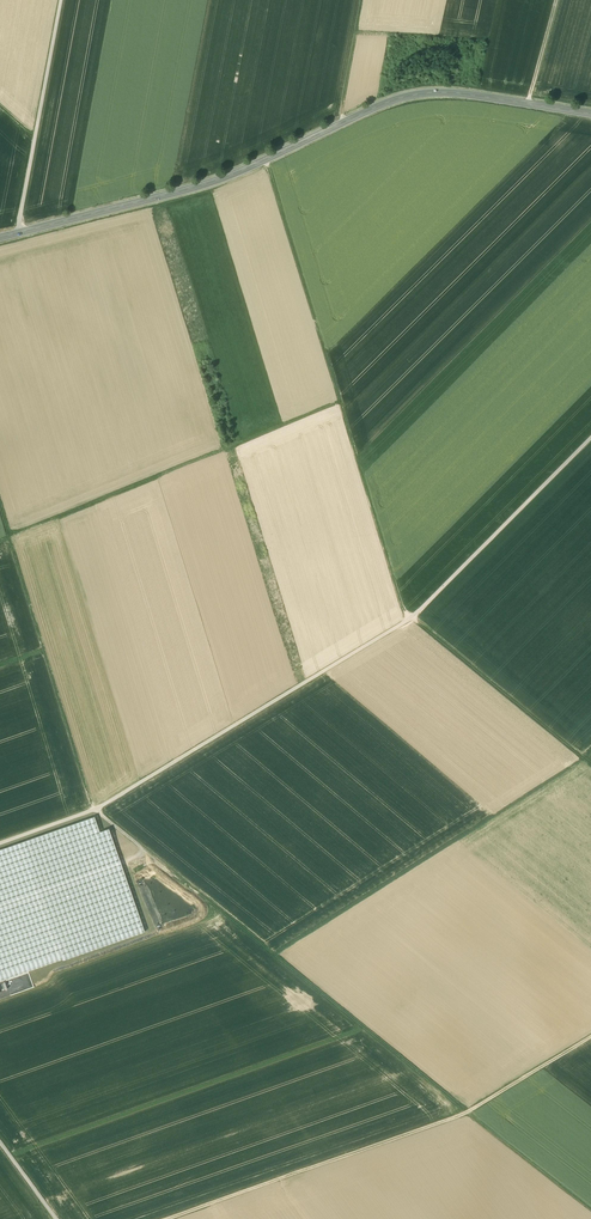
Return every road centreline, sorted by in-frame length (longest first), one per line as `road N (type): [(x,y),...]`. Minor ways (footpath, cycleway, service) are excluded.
road 1 (track): [(273,956),(582,758),(406,612),(266,159)]
road 2 (track): [(0,843),(95,809),(410,618),(590,437)]
road 3 (track): [(590,1211),(95,809)]
road 4 (tertiary): [(590,114),(464,93),(408,96),(210,183),(0,238)]
road 5 (track): [(185,1218),(460,1122),(590,1043)]
road 6 (track): [(341,401),(0,542)]
road 7 (track): [(0,501),(95,809)]
road 8 (track): [(17,233),(61,0)]
road 9 (track): [(343,123),(364,0)]

